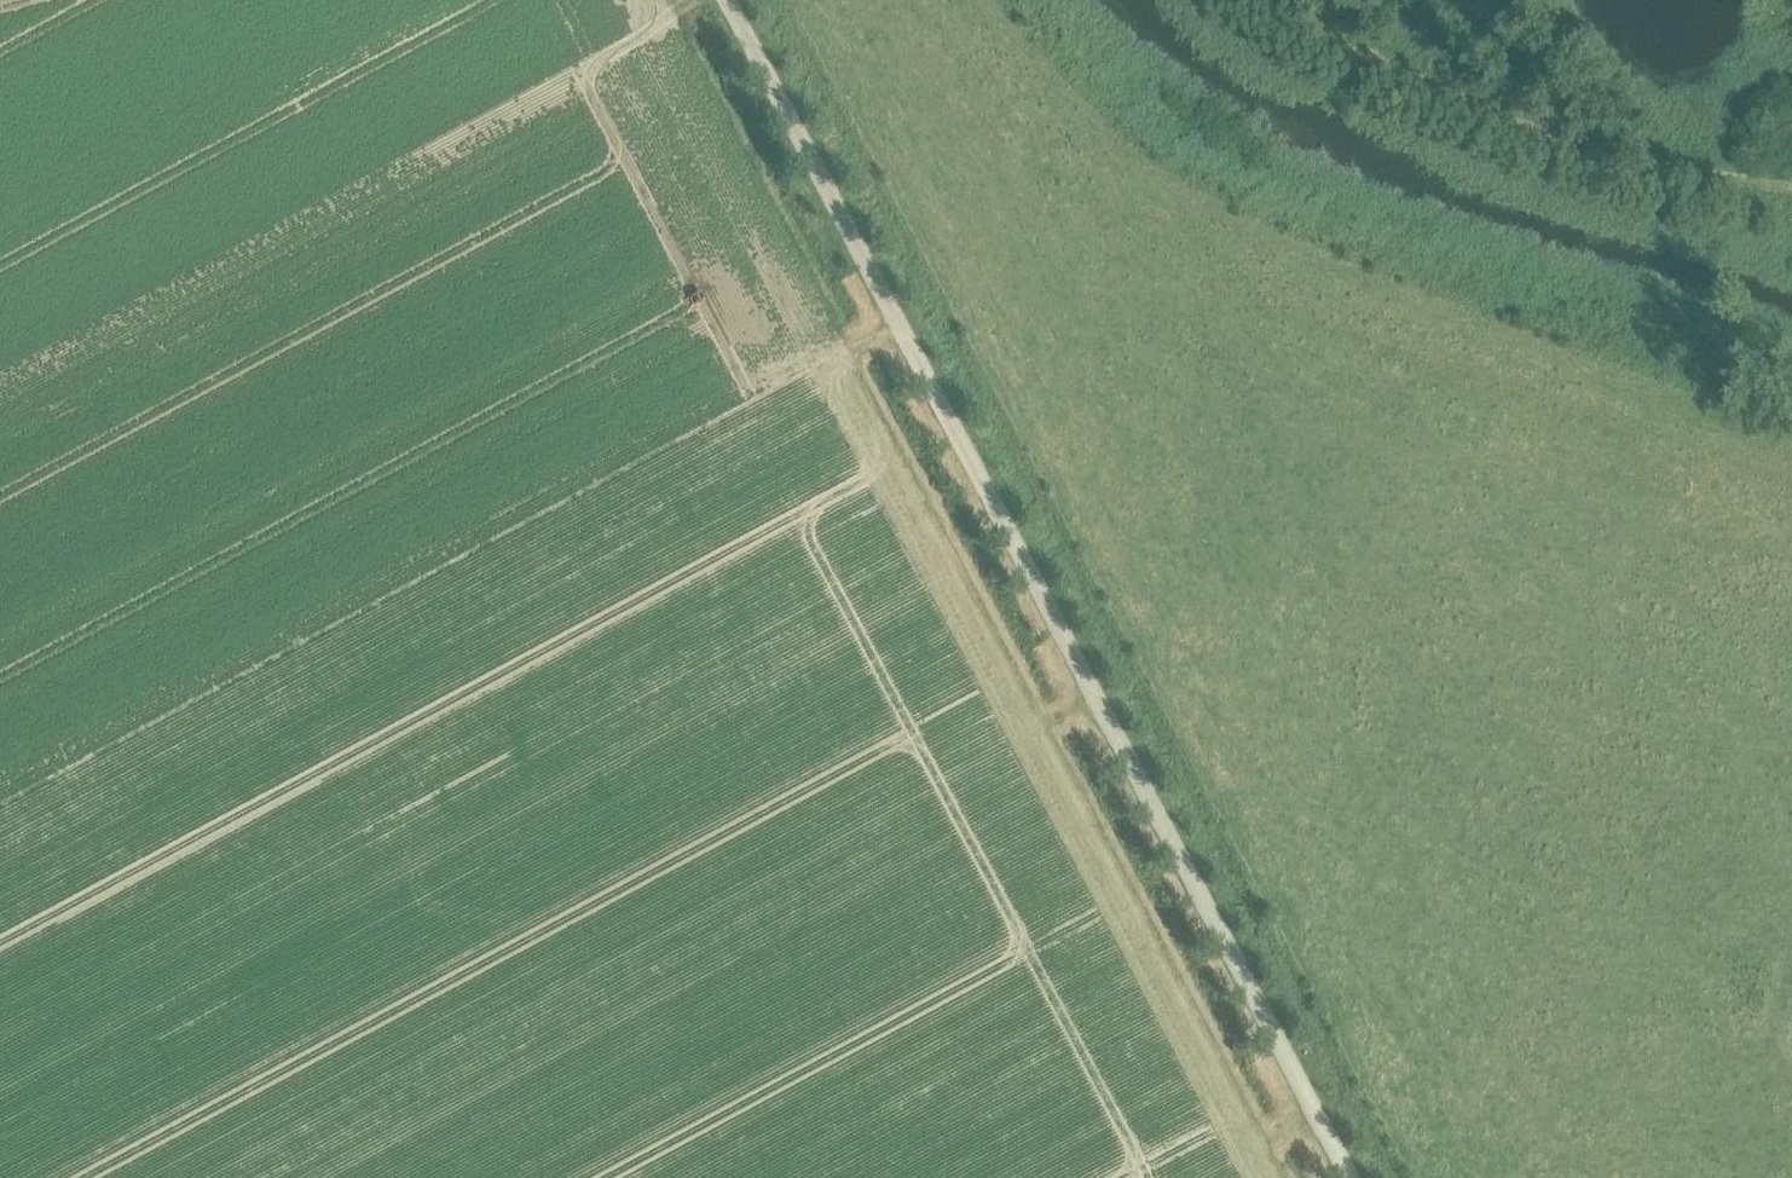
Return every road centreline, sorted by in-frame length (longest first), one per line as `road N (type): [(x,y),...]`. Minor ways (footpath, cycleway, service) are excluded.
road 1 (unclassified): [(1353,1177),(727,0)]
road 2 (track): [(1295,0),(1395,71),(1601,160),(1791,192)]

